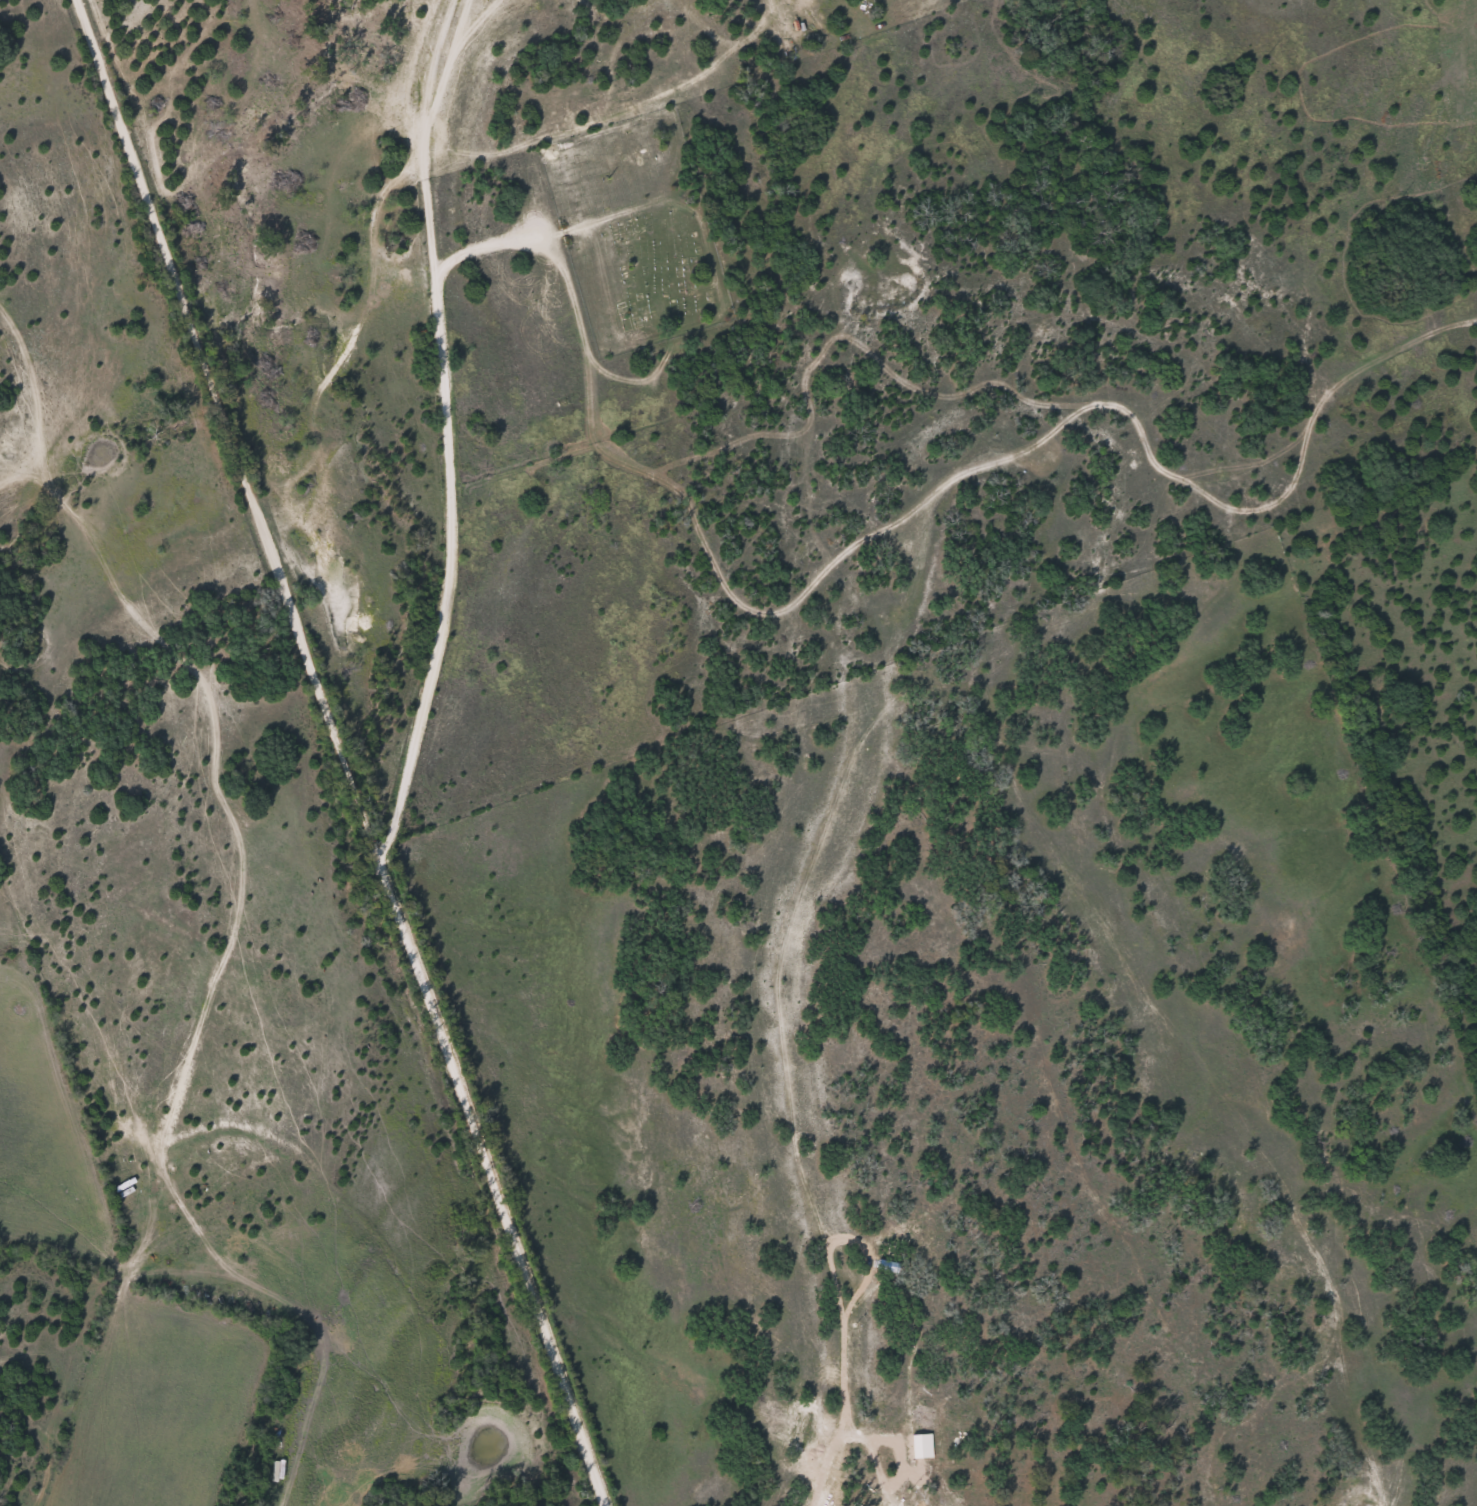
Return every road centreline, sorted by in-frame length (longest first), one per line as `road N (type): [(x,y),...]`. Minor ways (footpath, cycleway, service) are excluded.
road 1 (residential): [(603,1505),(77,0)]

